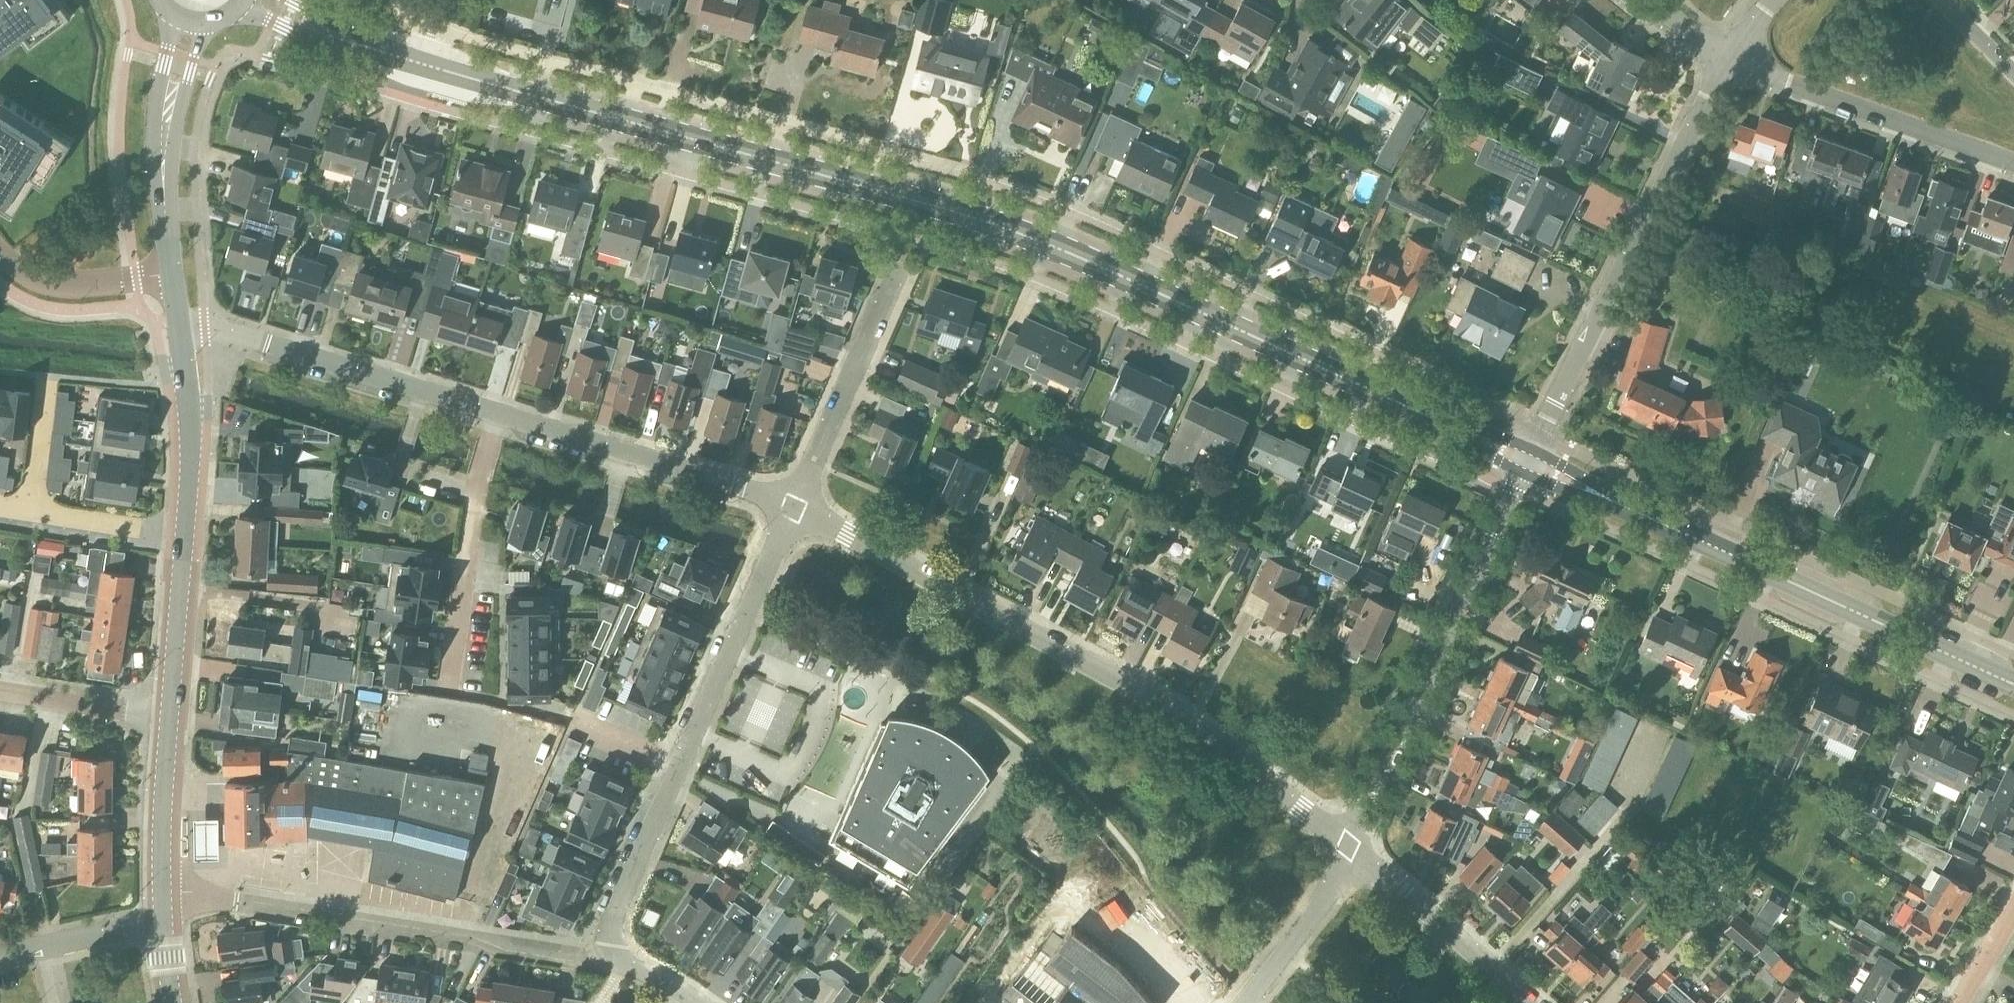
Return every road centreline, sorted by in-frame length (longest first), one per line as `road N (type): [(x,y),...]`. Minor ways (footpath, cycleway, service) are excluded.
road 1 (secondary): [(1535,468),(1088,260),(339,41),(248,0)]
road 2 (residential): [(1353,848),(1140,687),(793,506)]
road 3 (secondary): [(2013,680),(1535,468)]
road 4 (residential): [(606,952),(615,910),(793,506)]
road 5 (residential): [(1535,468),(1584,349),(1735,58)]
road 6 (residential): [(606,952),(556,951),(163,894)]
road 7 (residential): [(1353,848),(1396,775),(1535,468)]
road 8 (residential): [(500,413),(182,325)]
road 9 (residential): [(793,506),(500,413)]
road 10 (residential): [(2013,160),(1735,58)]
road 11 (residential): [(449,692),(479,476),(500,413)]
road 12 (residential): [(793,506),(904,256)]
road 13 (residential): [(174,272),(164,157),(194,21)]
road 14 (residential): [(1531,1002),(1353,848)]
road 15 (residential): [(186,538),(182,325)]
road 16 (residential): [(0,248),(46,284),(174,272)]
road 17 (residential): [(1251,1002),(1353,848)]
road 18 (residential): [(171,719),(186,538)]
road 19 (residential): [(163,894),(171,719)]
road 20 (residential): [(171,719),(0,693)]
road 21 (residential): [(186,538),(27,513)]
road 22 (residential): [(47,377),(27,513)]

